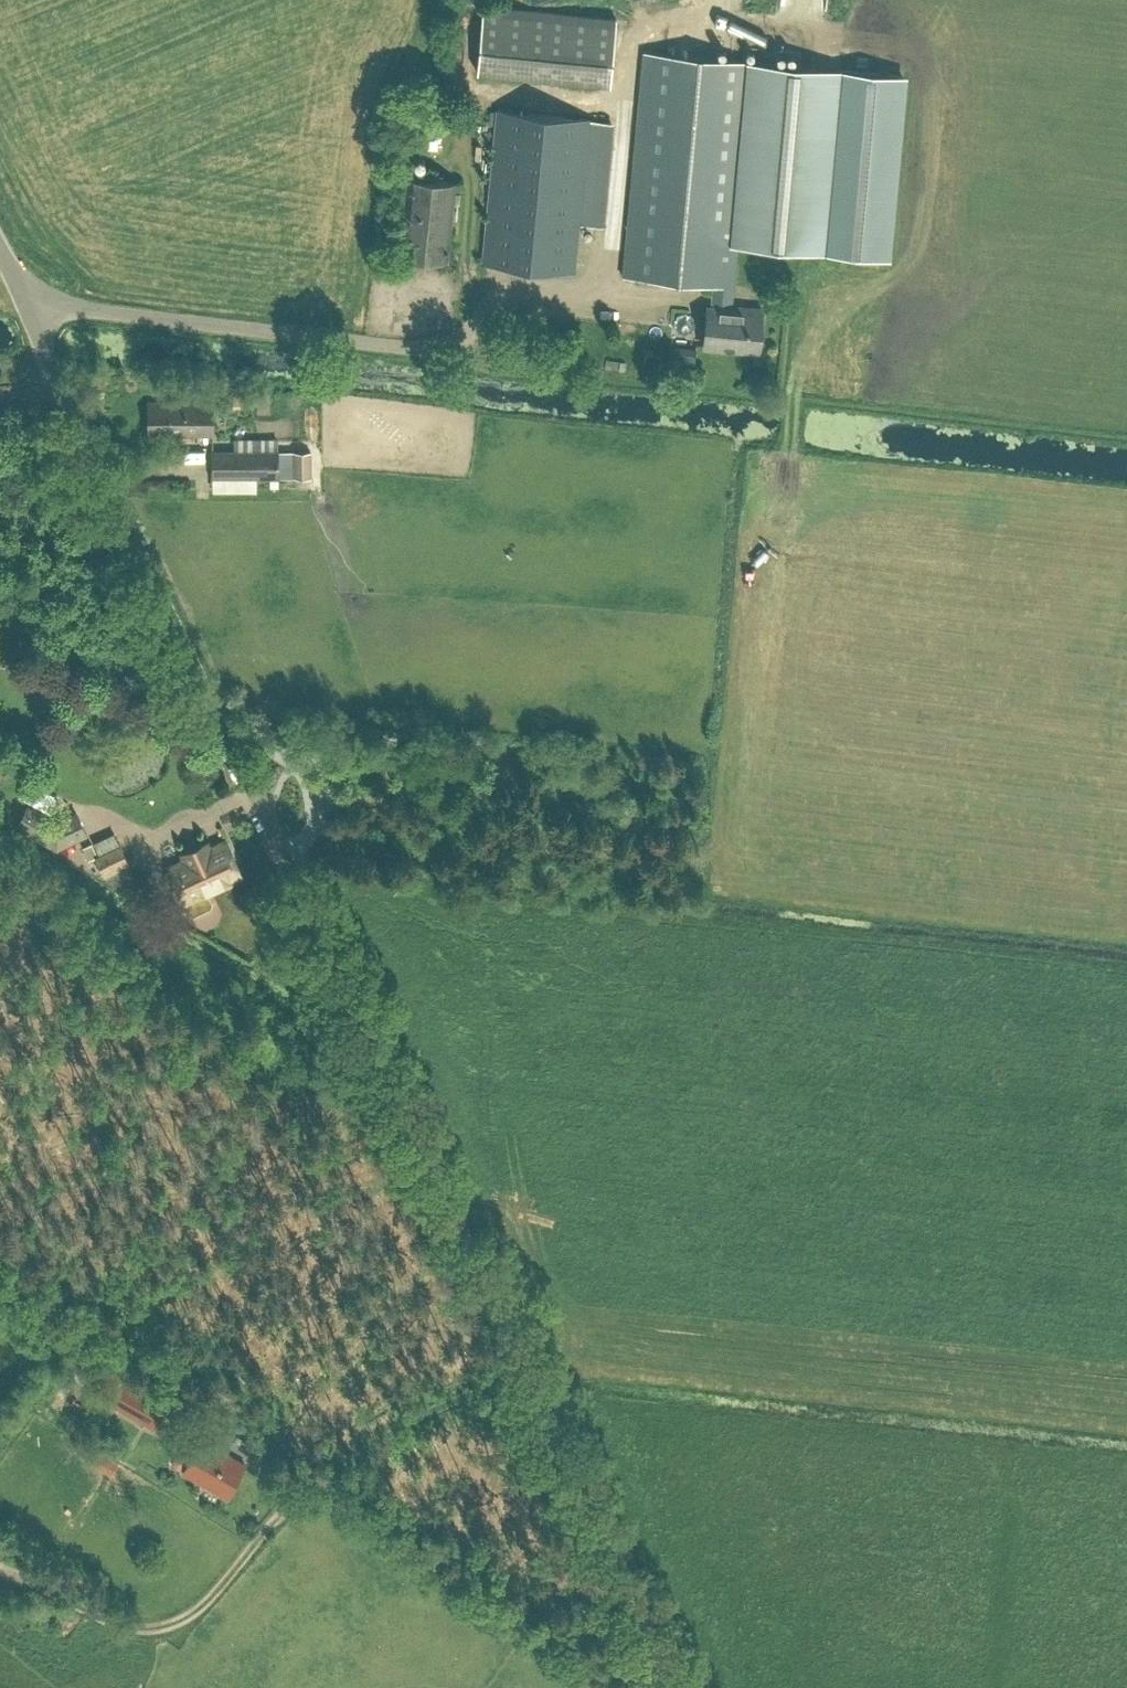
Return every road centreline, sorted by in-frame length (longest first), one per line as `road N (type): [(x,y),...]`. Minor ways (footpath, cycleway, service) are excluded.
road 1 (unclassified): [(677,1687),(64,390)]
road 2 (track): [(324,1505),(345,1471),(394,1430),(529,1375)]
road 3 (unclassified): [(64,390),(0,247)]

